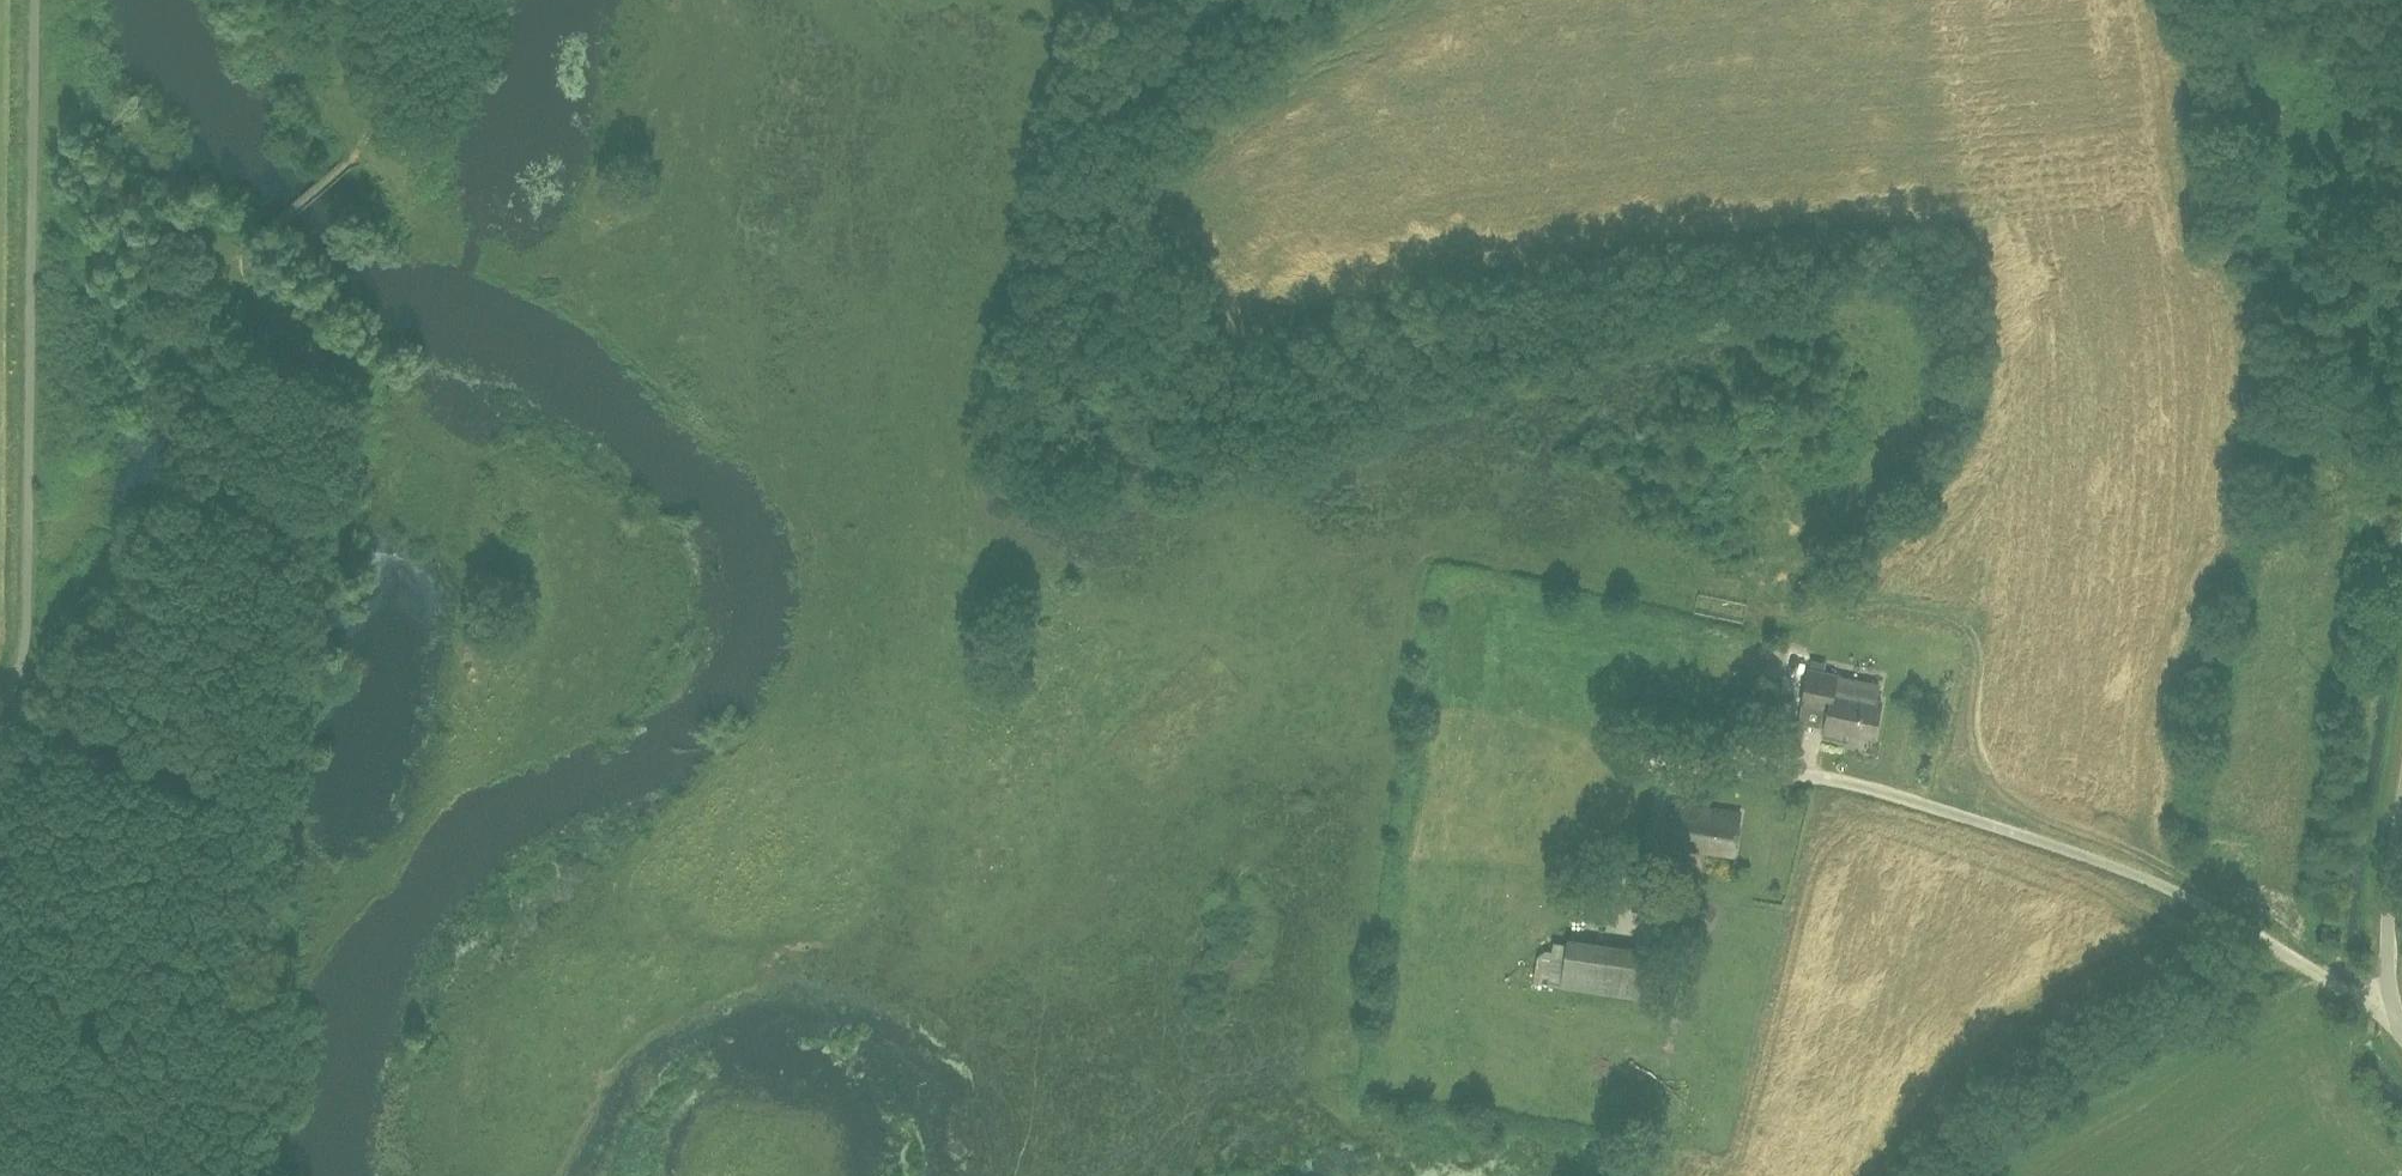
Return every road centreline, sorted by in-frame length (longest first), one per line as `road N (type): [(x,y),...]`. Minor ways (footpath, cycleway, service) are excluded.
road 1 (unclassified): [(2393,1006),(2388,916),(2401,806)]
road 2 (unclassified): [(2393,1006),(2352,994),(2281,952)]

